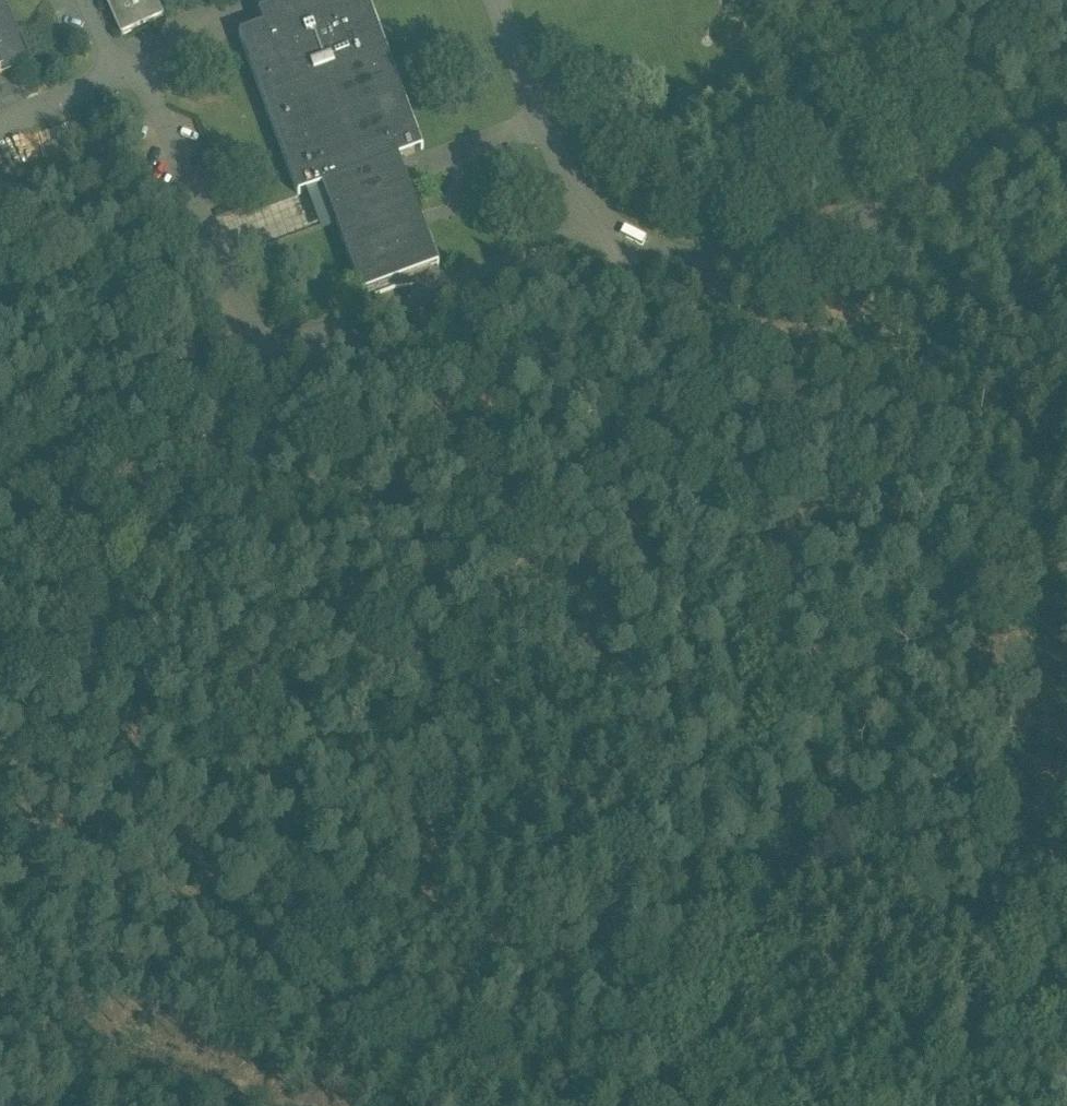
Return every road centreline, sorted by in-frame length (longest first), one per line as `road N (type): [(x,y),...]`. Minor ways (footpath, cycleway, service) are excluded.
road 1 (unclassified): [(1066,122),(806,242),(736,264),(676,265),(632,252),(594,223),(571,186),(496,0)]
road 2 (track): [(263,1105),(125,1044),(0,1019)]

